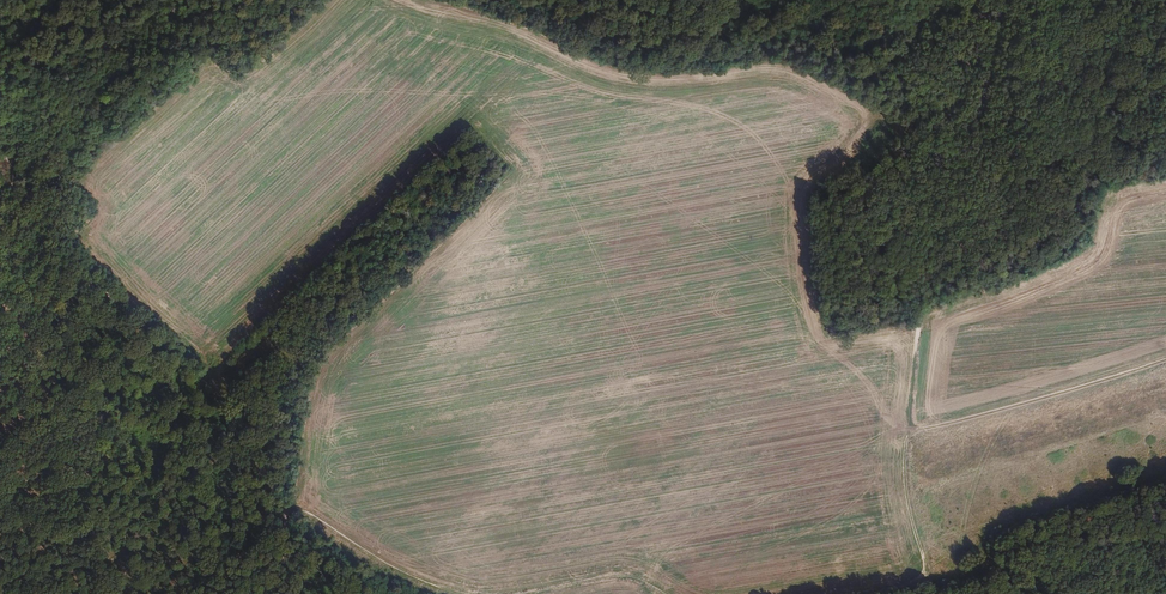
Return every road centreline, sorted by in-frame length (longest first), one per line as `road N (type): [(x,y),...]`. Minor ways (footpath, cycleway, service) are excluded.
road 1 (track): [(1001,0),(987,63),(936,190),(909,432)]
road 2 (track): [(0,227),(24,249),(180,331),(289,502)]
road 3 (track): [(1165,360),(909,432)]
road 4 (track): [(656,593),(624,574),(558,589),(468,593)]
road 5 (track): [(459,593),(372,561),(289,502)]
road 6 (track): [(909,432),(906,481),(930,582)]

